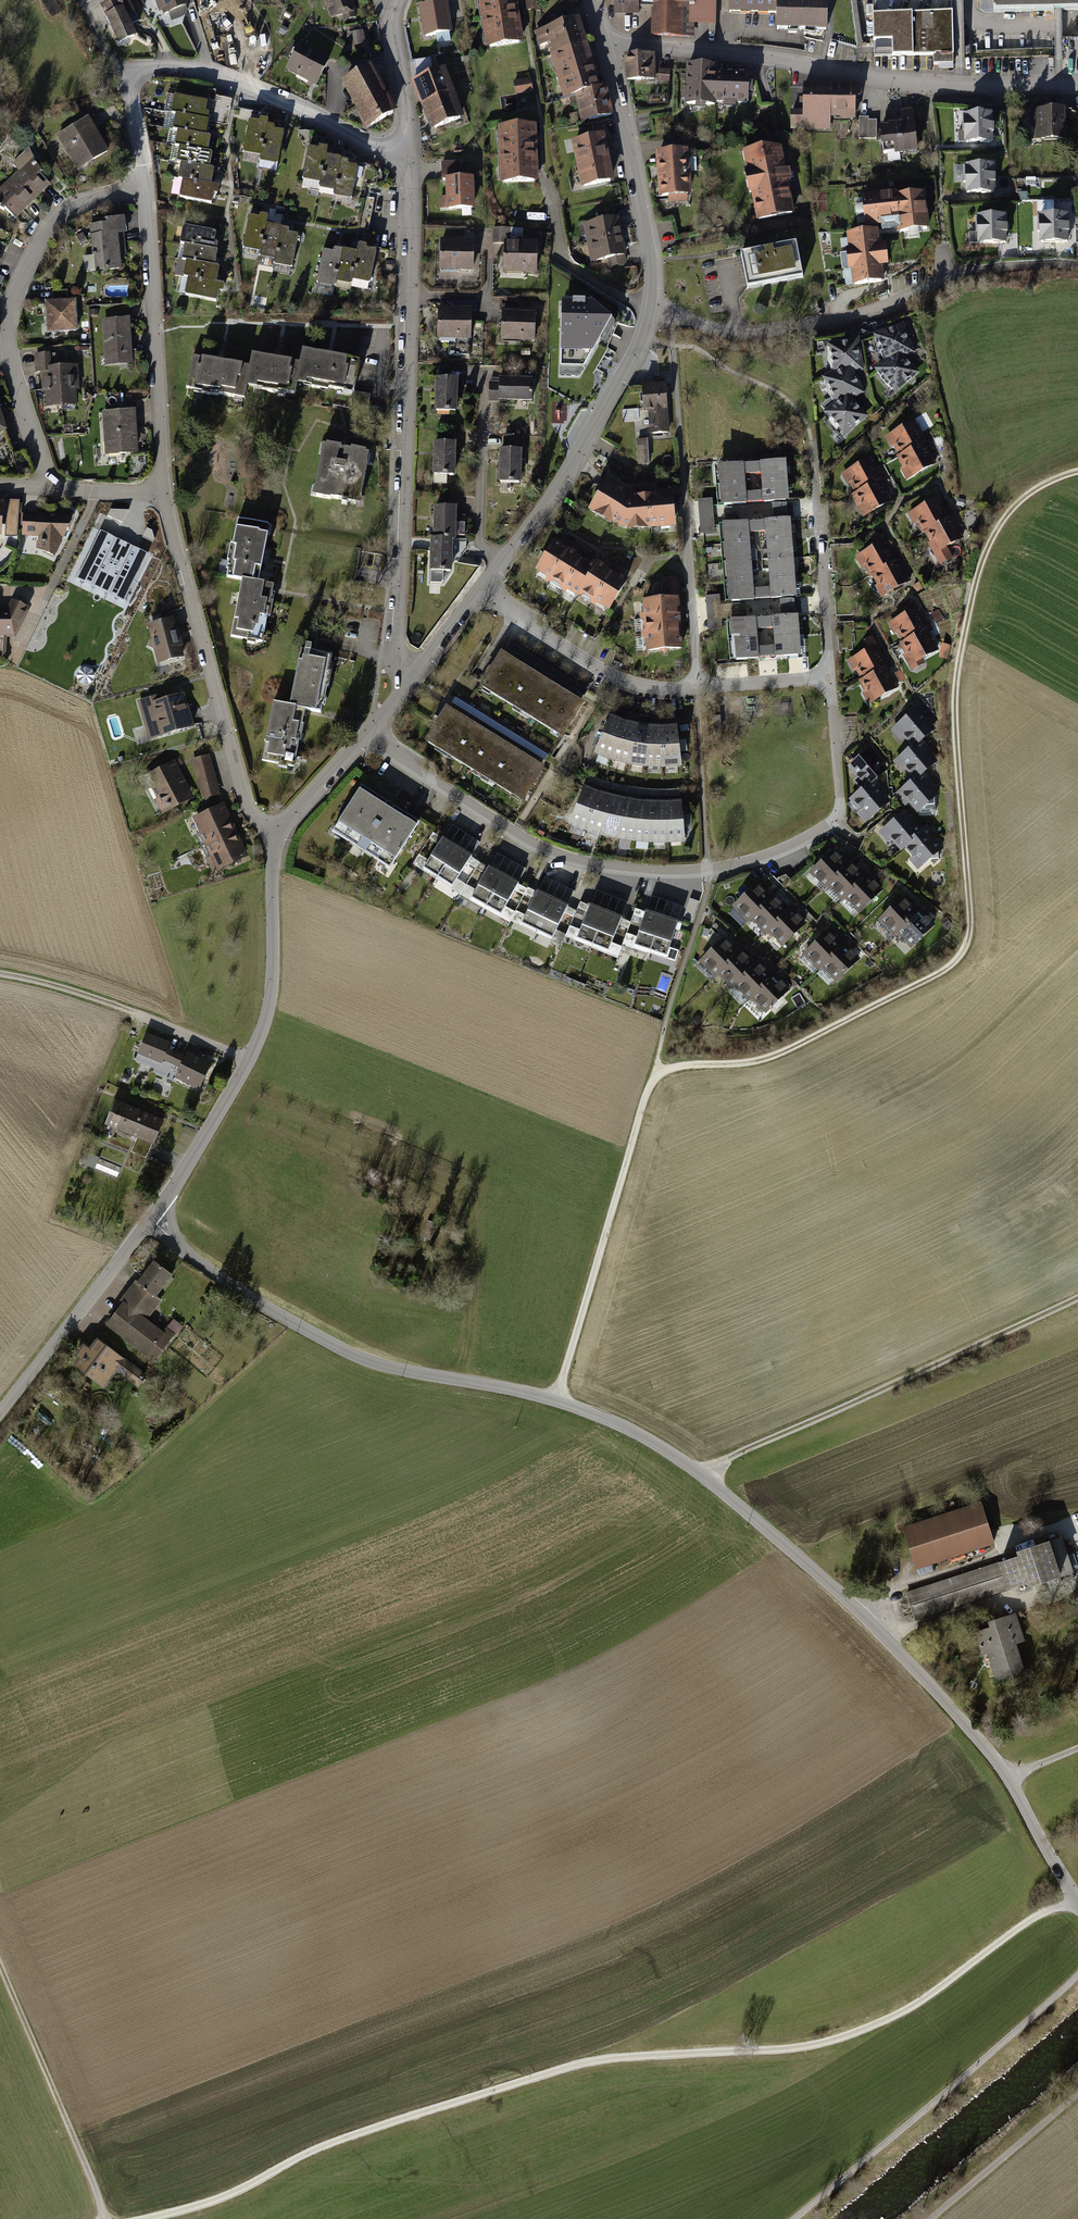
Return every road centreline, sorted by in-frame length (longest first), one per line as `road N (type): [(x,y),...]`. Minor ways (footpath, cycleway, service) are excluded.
road 1 (residential): [(152,1220),(228,1284),(350,1354),(555,1398),(701,1471),(988,1752),(1077,1904)]
road 2 (track): [(148,2218),(239,2191),(313,2150),(560,2069),(605,2059),(806,2049),(907,2009),(1032,1918),(1076,1902)]
road 3 (track): [(1077,473),(1052,480),(1007,512),(978,568),(961,647),(955,729),(971,930),(964,949),(950,965),(781,1054),(740,1065),(657,1068)]
road 4 (residential): [(833,678),(842,800),(837,823),(776,857),(711,874),(581,862),(537,846),(368,733)]
road 5 (residential): [(411,153),(408,477),(397,656),(412,678)]
road 6 (residential): [(606,48),(774,57),(925,83),(1077,84)]
road 7 (track): [(1077,1298),(701,1471)]
road 8 (residential): [(273,838),(270,1006),(239,1075),(152,1220)]
road 9 (track): [(657,1068),(709,894),(696,685)]
road 10 (residential): [(833,678),(651,686),(622,679),(480,590)]
road 11 (residential): [(46,488),(11,345),(16,297),(72,214),(152,195)]
road 12 (track): [(795,2218),(1077,1975)]
road 13 (residential): [(165,496),(249,811),(273,838)]
road 14 (track): [(657,1068),(555,1398)]
road 15 (unclassified): [(981,267),(843,322),(739,333),(651,306)]
road 16 (residential): [(651,306),(566,476),(480,590)]
road 17 (residential): [(152,195),(165,496)]
road 18 (residential): [(411,153),(192,69),(146,68),(133,76)]
road 19 (residential): [(606,48),(650,250),(651,306)]
road 20 (track): [(0,1977),(104,2218)]
road 21 (track): [(0,975),(35,980),(247,1060)]
road 22 (residential): [(152,1220),(0,1414)]
road 23 (residential): [(814,465),(833,678)]
road 24 (track): [(1077,2094),(928,2218)]
road 25 (residential): [(385,0),(411,153)]
road 26 (residential): [(368,733),(273,838)]
road 27 (residential): [(133,76),(152,195)]

